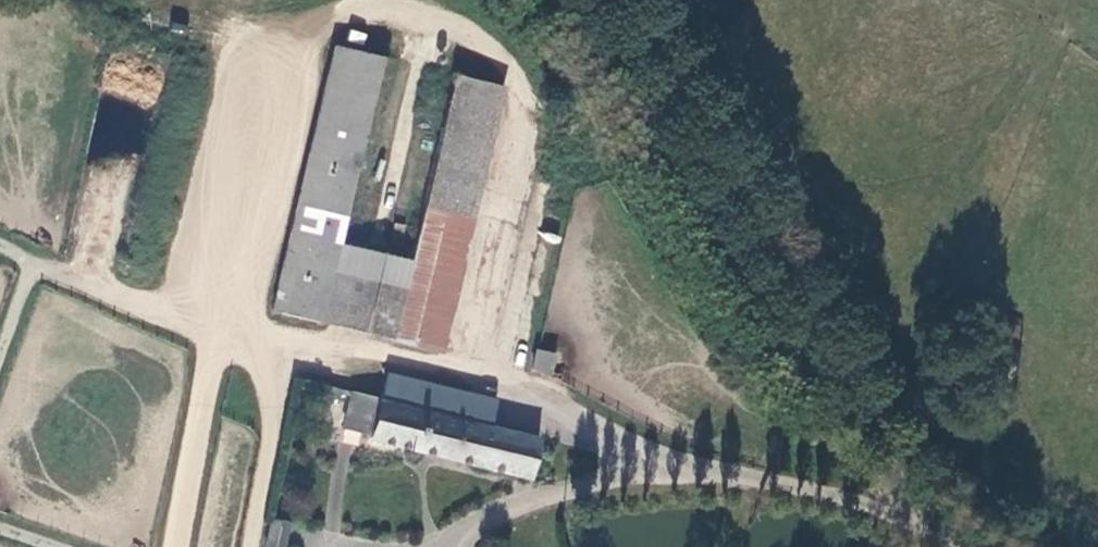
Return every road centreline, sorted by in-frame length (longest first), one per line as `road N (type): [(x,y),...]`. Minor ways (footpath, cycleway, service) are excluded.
road 1 (unclassified): [(911,516),(623,59),(577,0)]
road 2 (unclassified): [(911,516),(764,484)]

